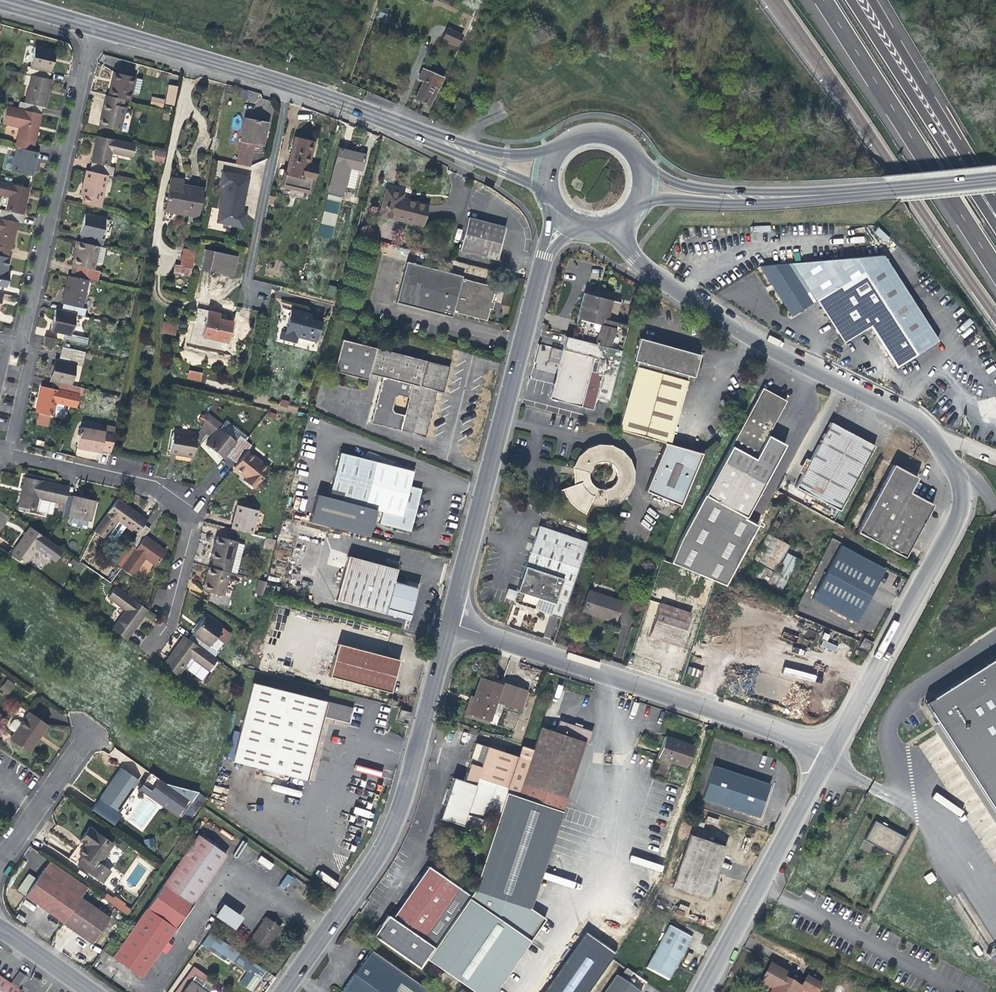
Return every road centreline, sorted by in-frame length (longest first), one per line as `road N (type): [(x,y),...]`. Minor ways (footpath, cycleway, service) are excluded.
road 1 (residential): [(827,747),(948,524),(960,484),(944,445),(917,420),(804,366),(649,270),(615,223)]
road 2 (unclassified): [(276,991),(378,848),(445,620)]
road 3 (unclassified): [(445,620),(827,747)]
road 4 (motorway): [(773,0),(995,317)]
road 5 (unclassified): [(445,620),(544,256)]
road 6 (tertiary): [(94,27),(285,83),(445,142)]
road 7 (residential): [(8,454),(156,491),(197,520),(169,626),(151,650)]
road 8 (residential): [(94,27),(21,344)]
road 9 (motorway): [(822,0),(995,270)]
road 10 (residential): [(693,991),(827,747)]
road 11 (tertiary): [(751,197),(995,177)]
road 12 (motorway): [(987,202),(851,0)]
road 13 (motorway): [(987,202),(873,0)]
road 14 (unclassified): [(0,854),(89,728)]
road 15 (residential): [(8,454),(33,352),(21,344)]

